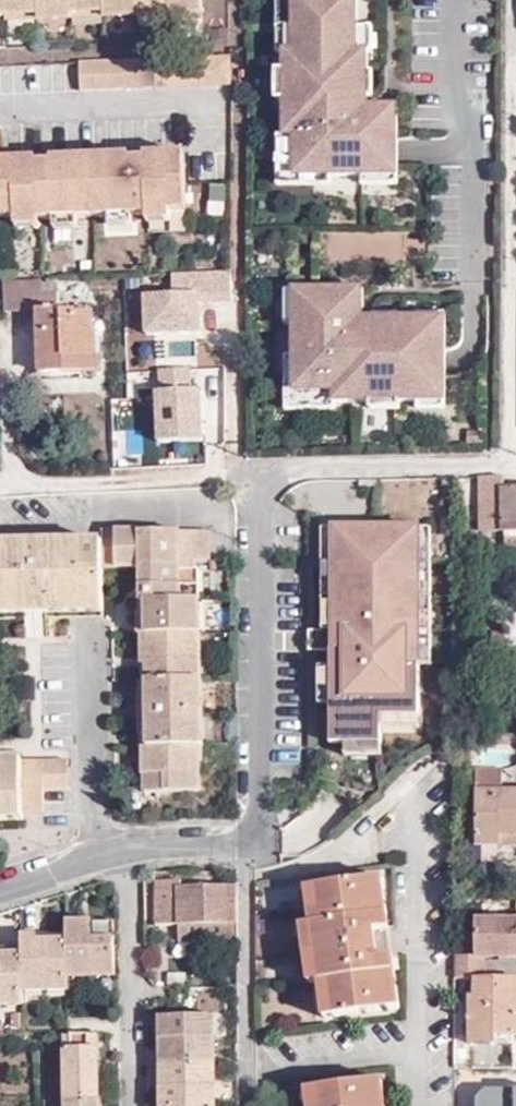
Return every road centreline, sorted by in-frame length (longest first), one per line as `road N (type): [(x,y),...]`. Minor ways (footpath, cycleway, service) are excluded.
road 1 (residential): [(247,841),(257,812),(254,482),(294,468)]
road 2 (residential): [(245,1105),(247,841)]
road 3 (residential): [(247,841),(126,851),(0,894)]

